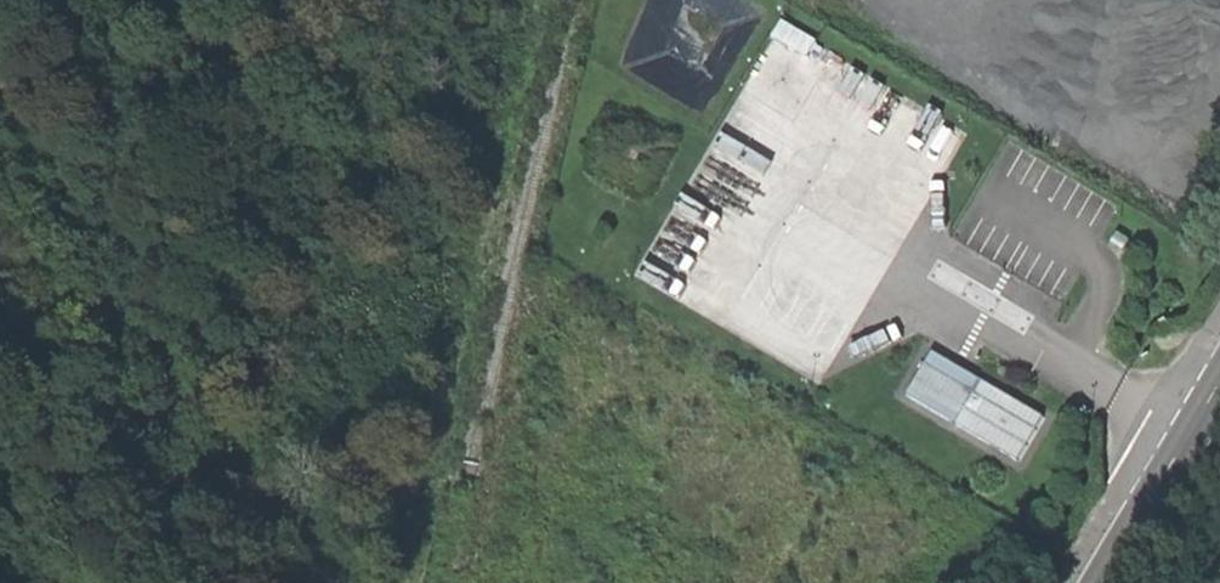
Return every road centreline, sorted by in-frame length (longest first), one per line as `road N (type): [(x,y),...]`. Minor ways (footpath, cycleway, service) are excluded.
road 1 (tertiary): [(1108,582),(1219,396)]

